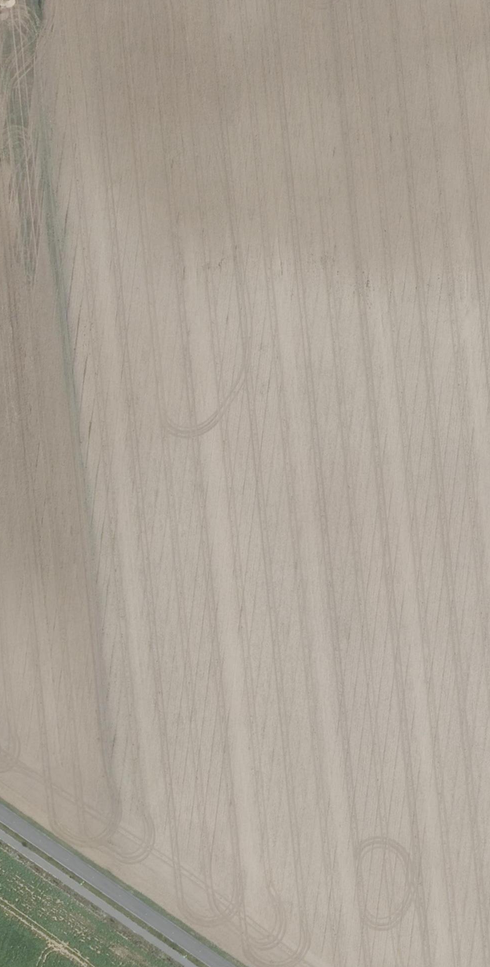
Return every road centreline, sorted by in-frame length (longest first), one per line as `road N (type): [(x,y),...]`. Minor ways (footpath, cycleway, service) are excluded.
road 1 (tertiary): [(223,966),(0,811)]

